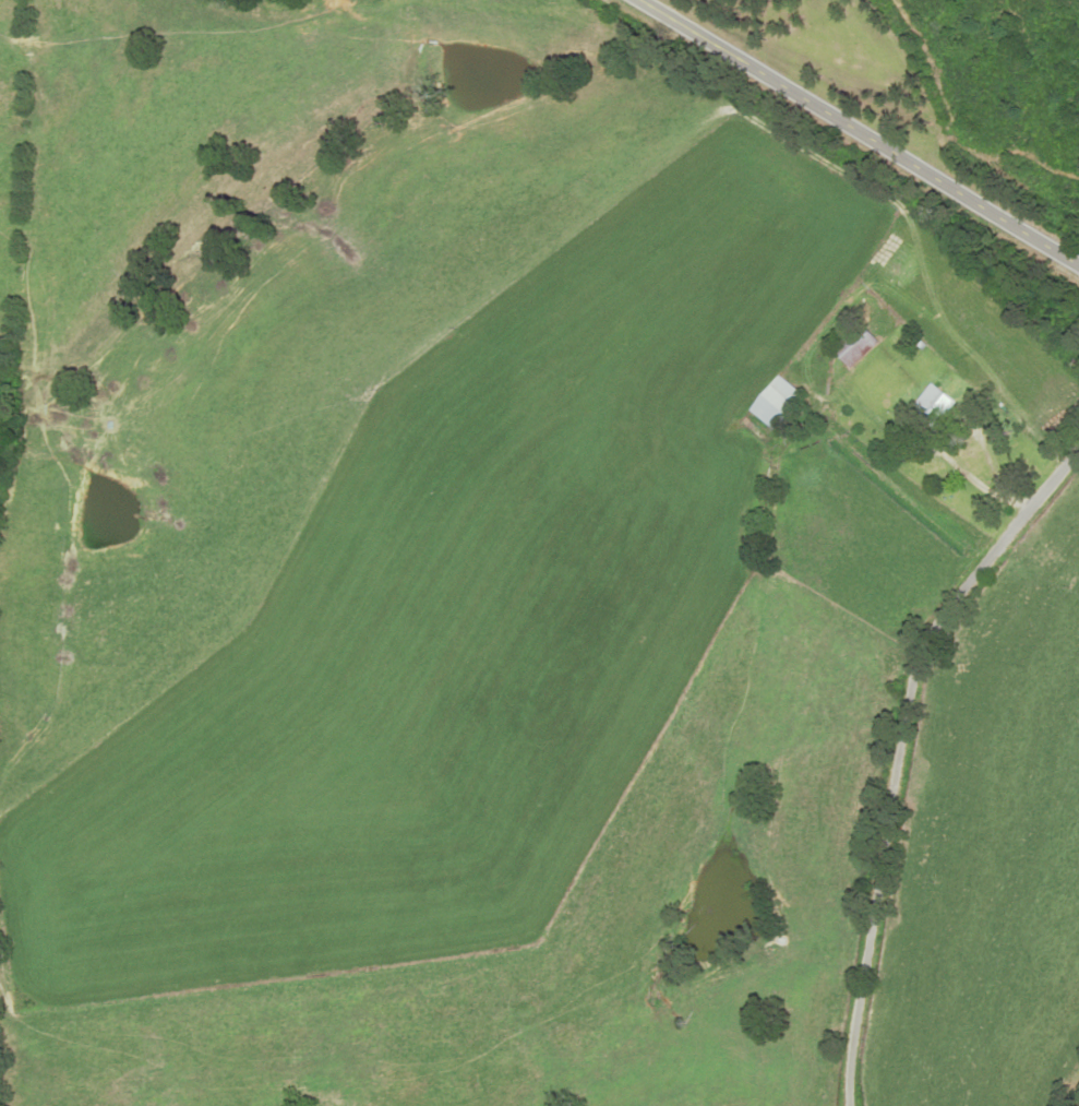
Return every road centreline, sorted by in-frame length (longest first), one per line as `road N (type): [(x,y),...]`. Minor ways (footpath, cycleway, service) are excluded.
road 1 (residential): [(850,1105),(854,1027),(916,669),(938,625),(1078,447)]
road 2 (primary): [(1078,265),(851,130)]
road 3 (primary): [(851,130),(634,0)]

